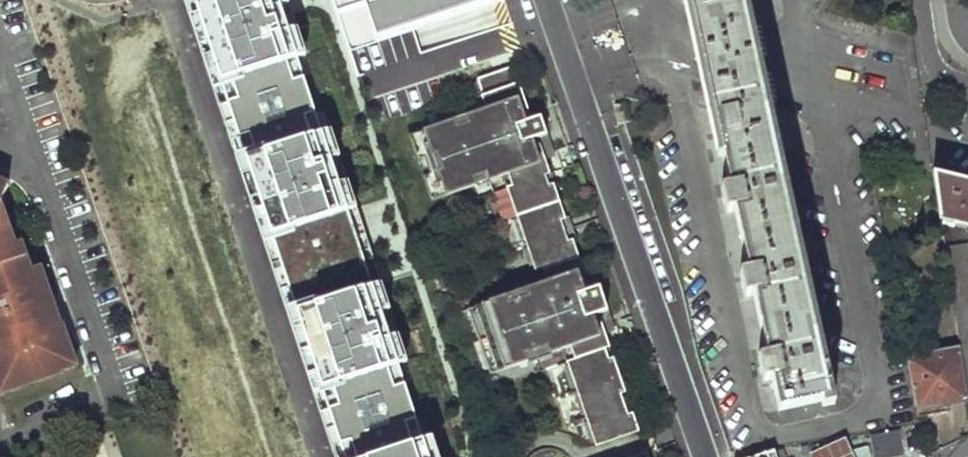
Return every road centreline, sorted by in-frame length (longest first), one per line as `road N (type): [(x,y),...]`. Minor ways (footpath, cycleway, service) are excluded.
road 1 (residential): [(704,456),(548,0)]

